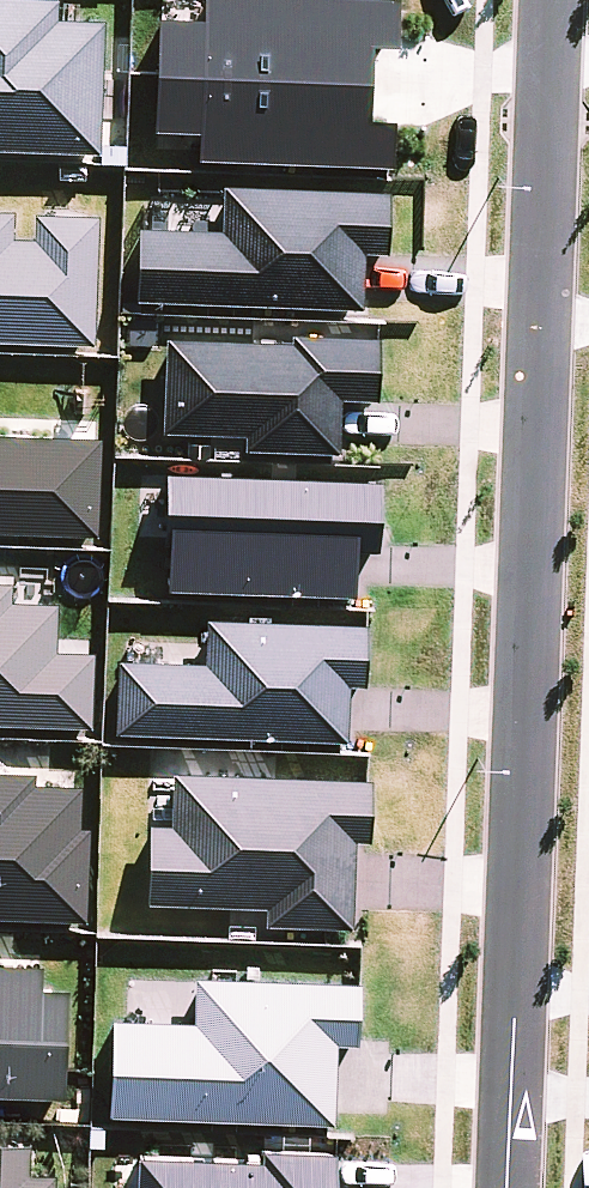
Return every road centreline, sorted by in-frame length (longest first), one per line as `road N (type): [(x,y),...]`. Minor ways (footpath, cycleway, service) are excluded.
road 1 (residential): [(549,0),(504,1187)]

